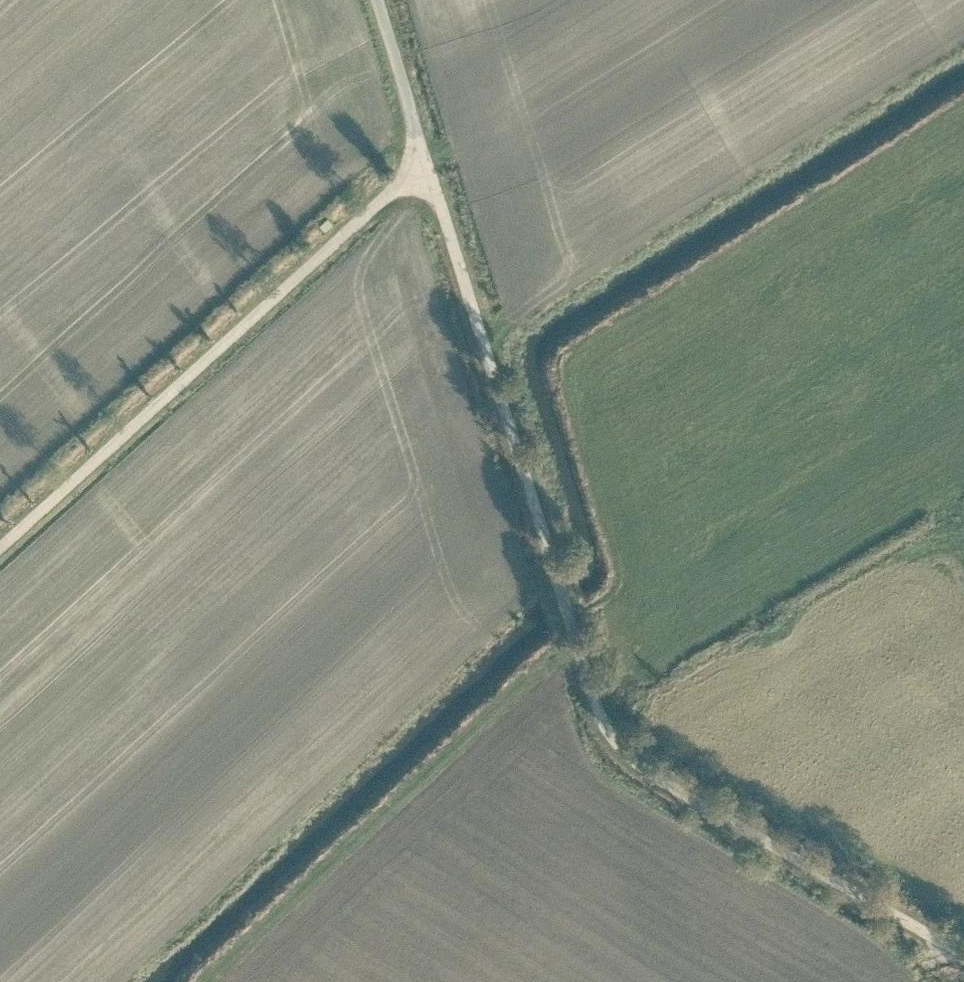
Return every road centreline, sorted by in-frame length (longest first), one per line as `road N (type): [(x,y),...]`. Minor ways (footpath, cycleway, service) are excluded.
road 1 (track): [(425,163),(0,549)]

